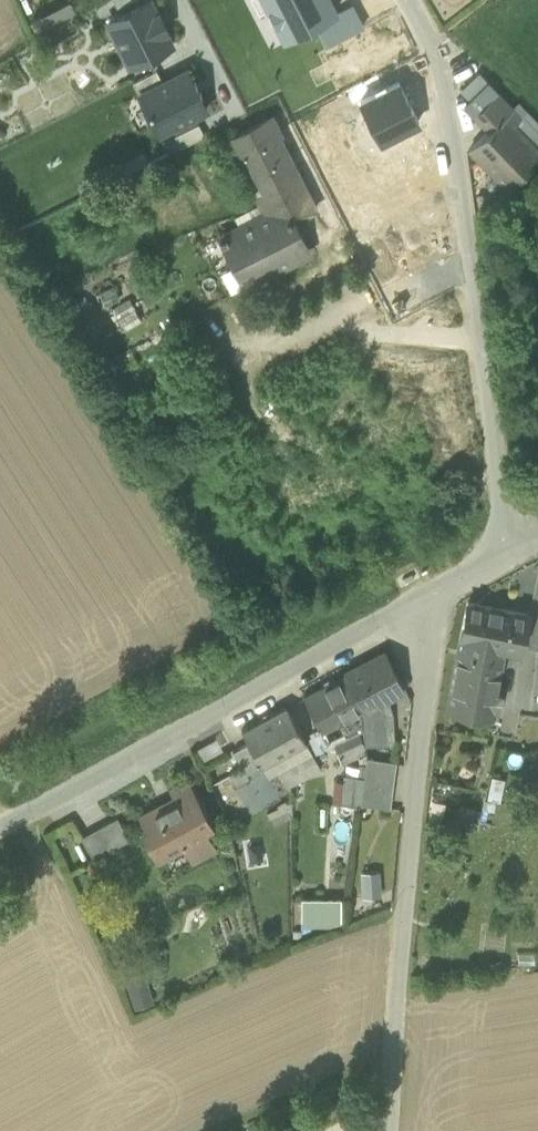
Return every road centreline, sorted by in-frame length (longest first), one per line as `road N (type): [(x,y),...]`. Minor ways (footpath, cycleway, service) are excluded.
road 1 (residential): [(406,0),(444,81),(511,493),(504,555)]
road 2 (unclassified): [(438,591),(390,1130)]
road 3 (unclassified): [(438,591),(0,832)]

